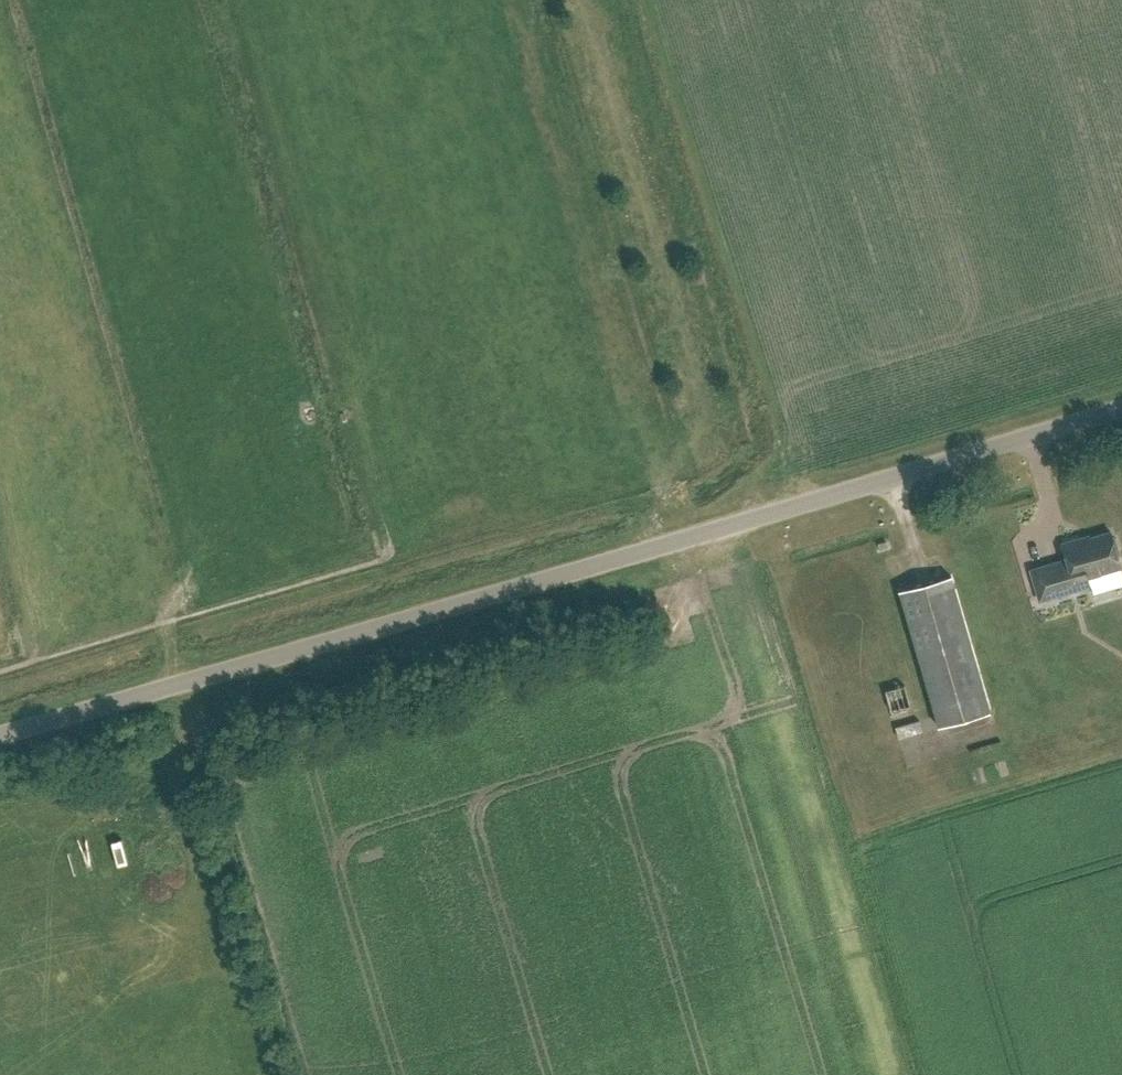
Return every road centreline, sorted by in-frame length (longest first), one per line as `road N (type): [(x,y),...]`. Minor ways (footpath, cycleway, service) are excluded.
road 1 (unclassified): [(0,736),(1121,409)]

